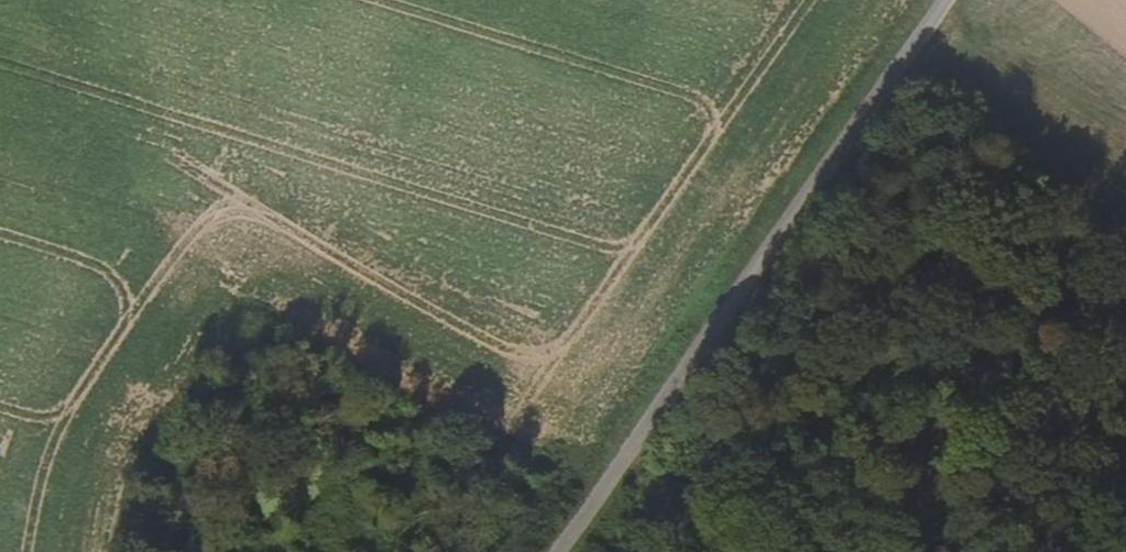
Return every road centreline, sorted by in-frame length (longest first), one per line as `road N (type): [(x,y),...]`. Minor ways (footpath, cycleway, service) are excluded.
road 1 (unclassified): [(938,0),(549,551)]

